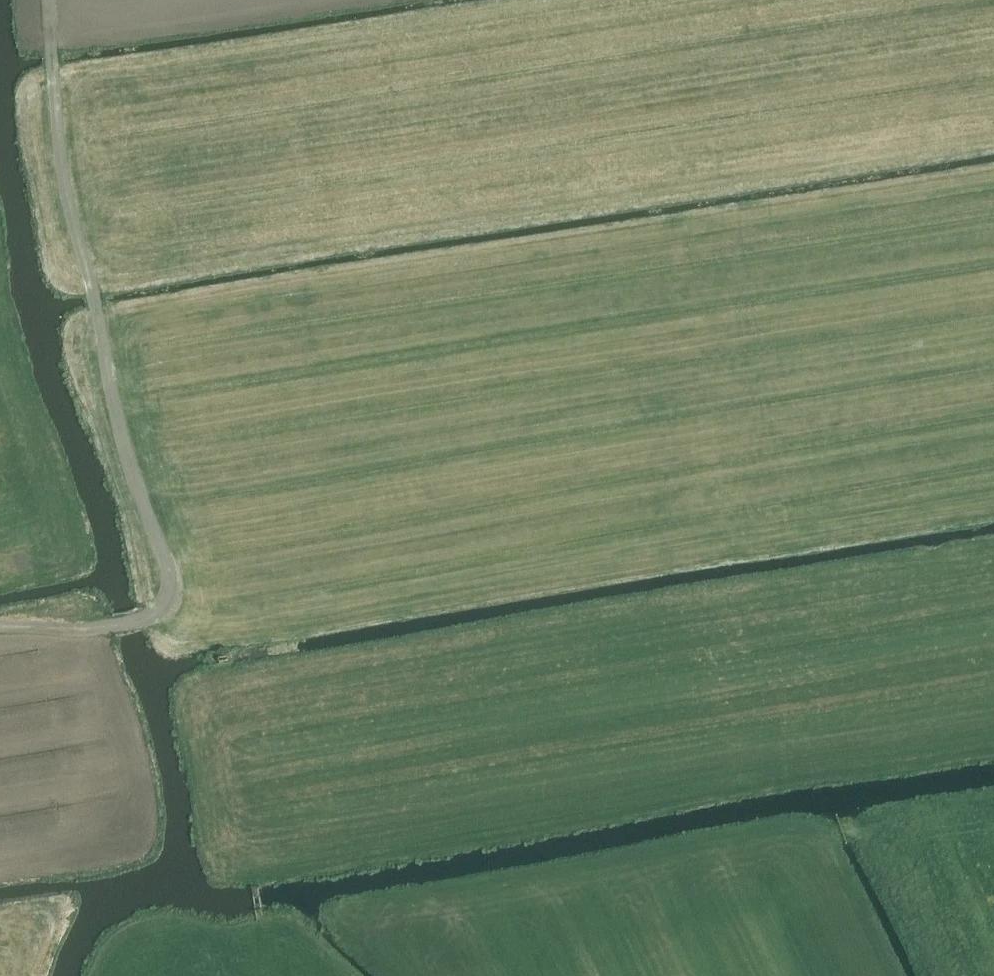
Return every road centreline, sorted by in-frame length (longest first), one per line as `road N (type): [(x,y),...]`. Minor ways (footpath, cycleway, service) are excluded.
road 1 (track): [(50,0),(64,174),(172,585)]

